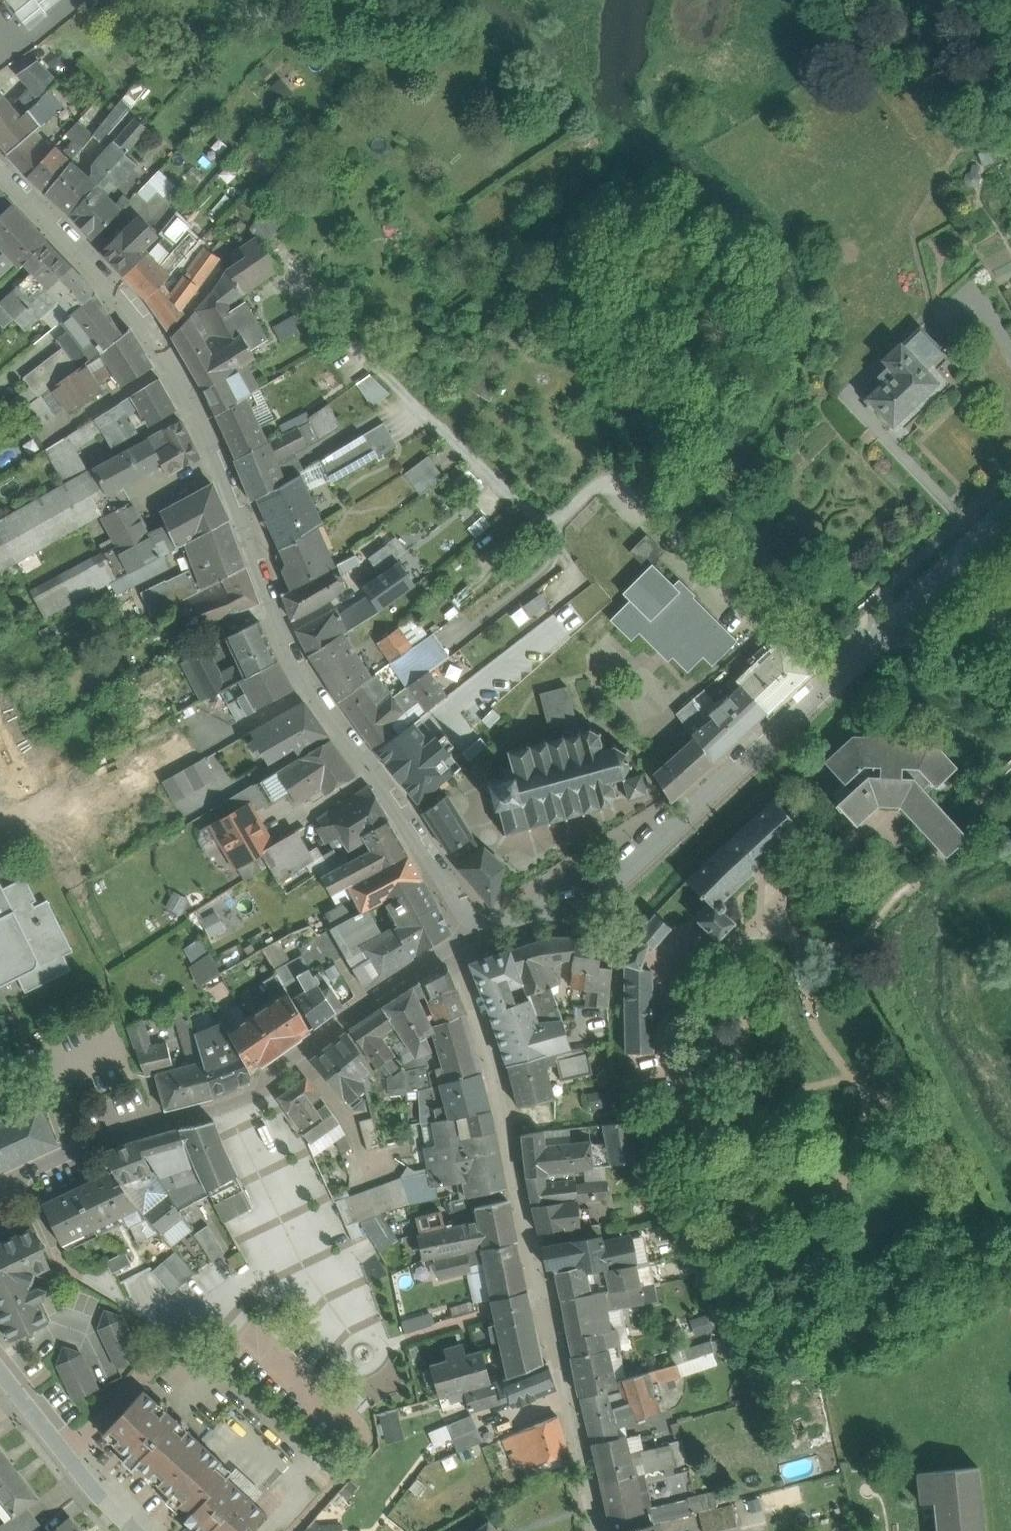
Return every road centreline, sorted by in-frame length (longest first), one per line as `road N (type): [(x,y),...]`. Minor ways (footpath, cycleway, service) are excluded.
road 1 (residential): [(476,921),(288,644),(227,474),(178,373),(141,315),(0,167)]
road 2 (track): [(335,330),(545,524),(558,522),(602,478),(630,481),(825,683)]
road 3 (residential): [(600,1530),(503,1097),(453,948)]
road 4 (residential): [(476,921),(520,924),(590,904),(829,679)]
road 5 (residential): [(83,1148),(250,1095),(453,948)]
road 6 (residential): [(0,1381),(133,1530)]
road 7 (residential): [(872,638),(1010,510)]
road 8 (track): [(469,632),(552,566),(558,522)]

